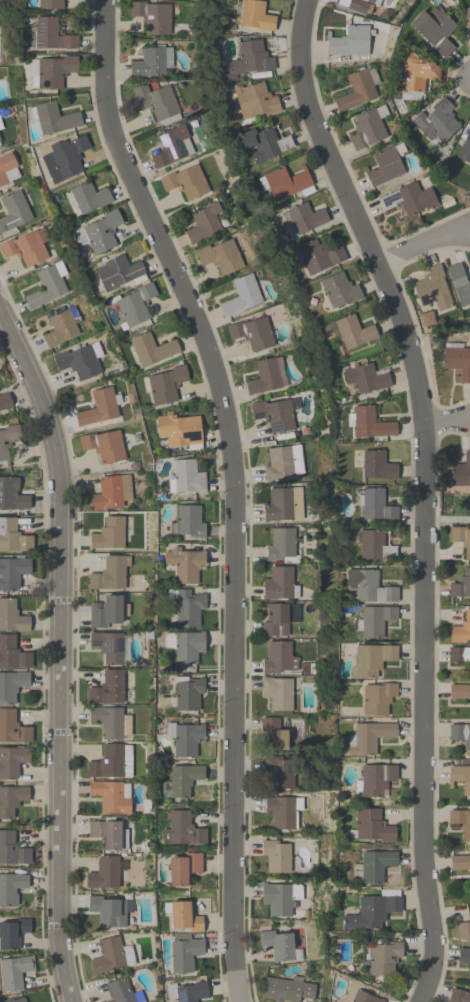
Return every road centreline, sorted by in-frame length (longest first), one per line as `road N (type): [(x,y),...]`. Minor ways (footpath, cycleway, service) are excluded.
road 1 (residential): [(418,1001),(433,965),(422,839),(425,426),(381,269),(314,123),(300,65),(307,0)]
road 2 (residential): [(242,1001),(233,937),(234,476),(226,409),(110,127),(106,0)]
road 3 (residential): [(69,1001),(60,952),(56,461),(37,393),(0,318)]

